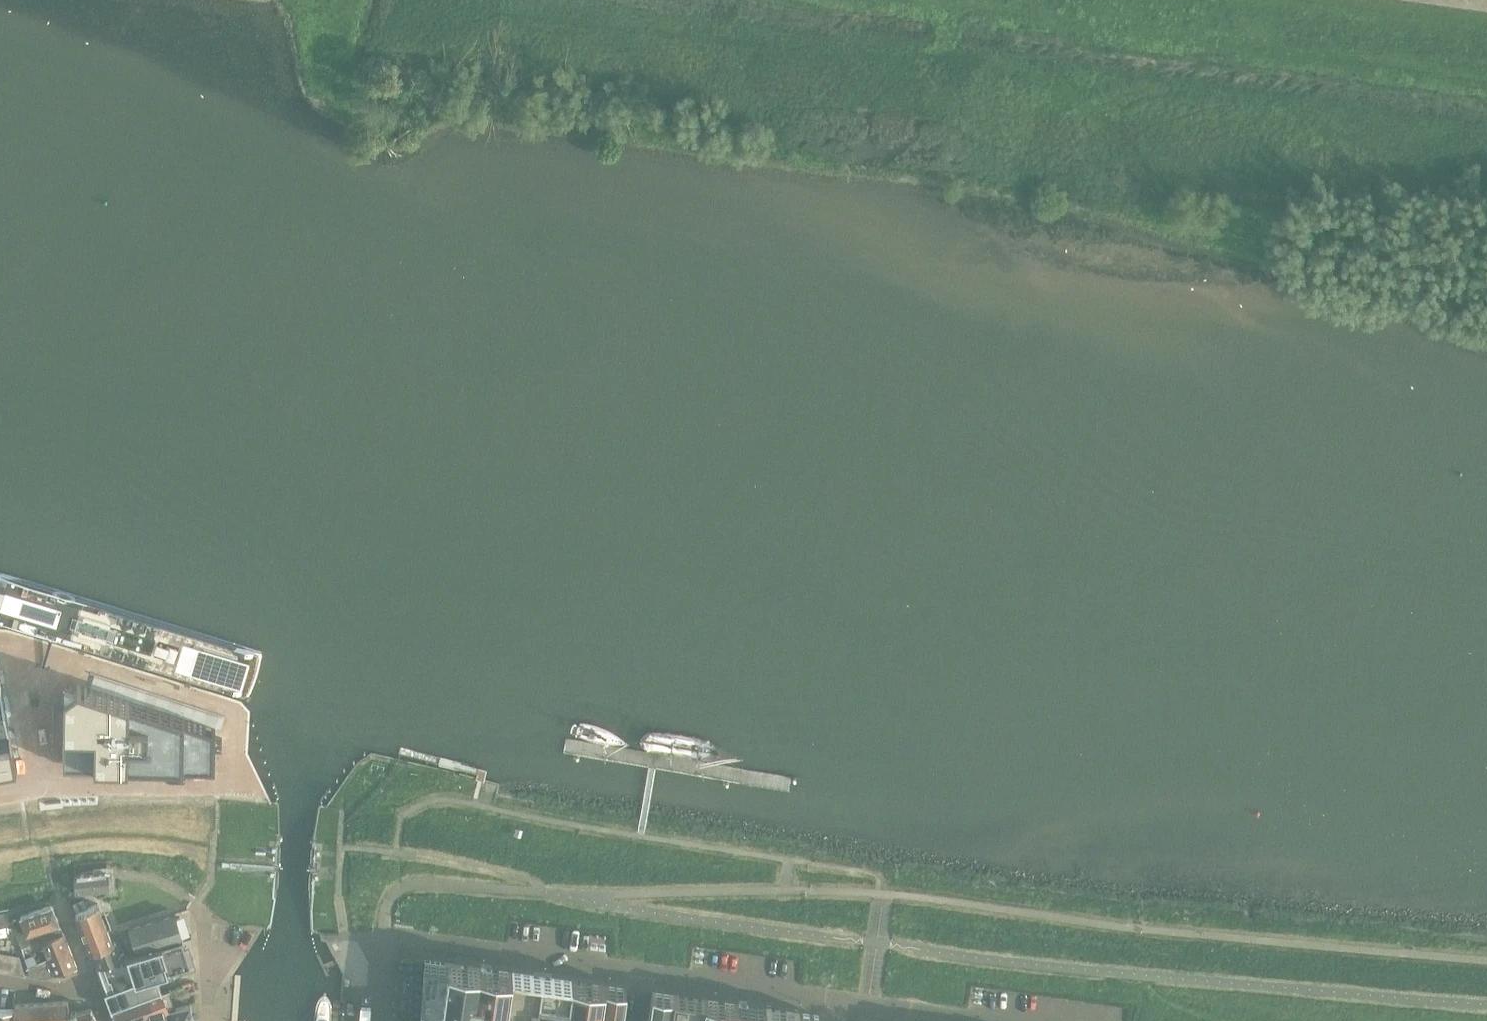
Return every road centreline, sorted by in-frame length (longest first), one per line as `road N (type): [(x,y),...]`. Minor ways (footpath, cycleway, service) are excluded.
road 1 (residential): [(642,972),(386,935)]
road 2 (residential): [(0,792),(113,778),(219,783)]
road 3 (residential): [(850,1002),(642,972)]
road 4 (residential): [(215,1020),(213,945),(195,905)]

